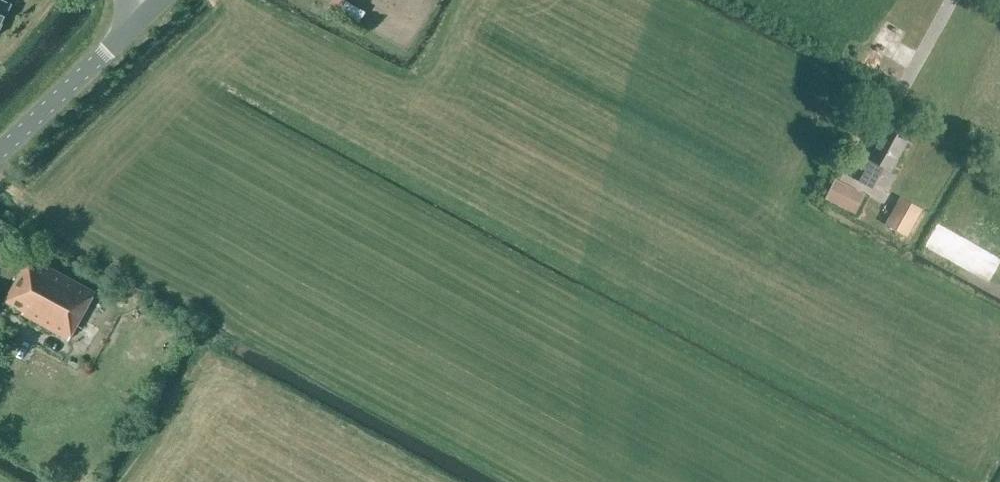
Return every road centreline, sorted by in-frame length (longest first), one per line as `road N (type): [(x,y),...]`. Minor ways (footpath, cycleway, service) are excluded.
road 1 (unclassified): [(0,162),(157,12)]

